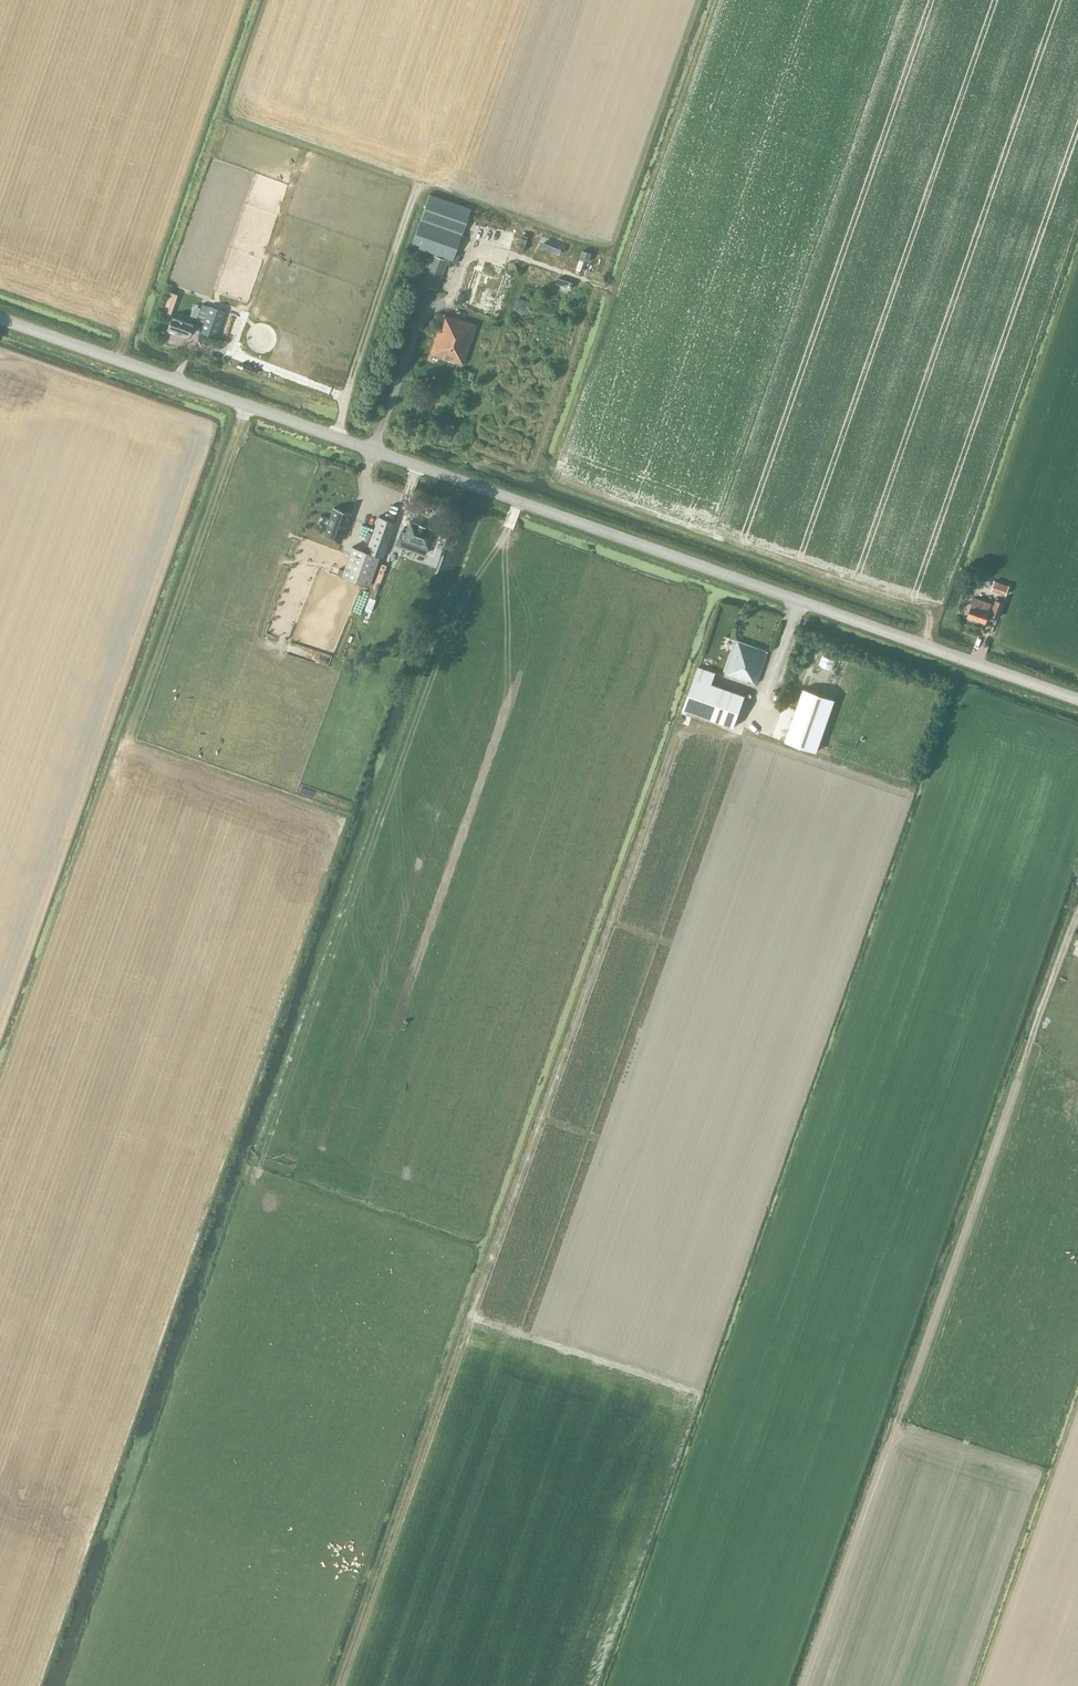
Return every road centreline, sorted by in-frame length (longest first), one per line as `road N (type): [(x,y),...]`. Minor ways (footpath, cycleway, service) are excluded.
road 1 (unclassified): [(1077,700),(0,320)]
road 2 (track): [(414,192),(335,436)]
road 3 (track): [(241,318),(229,353),(345,397)]

